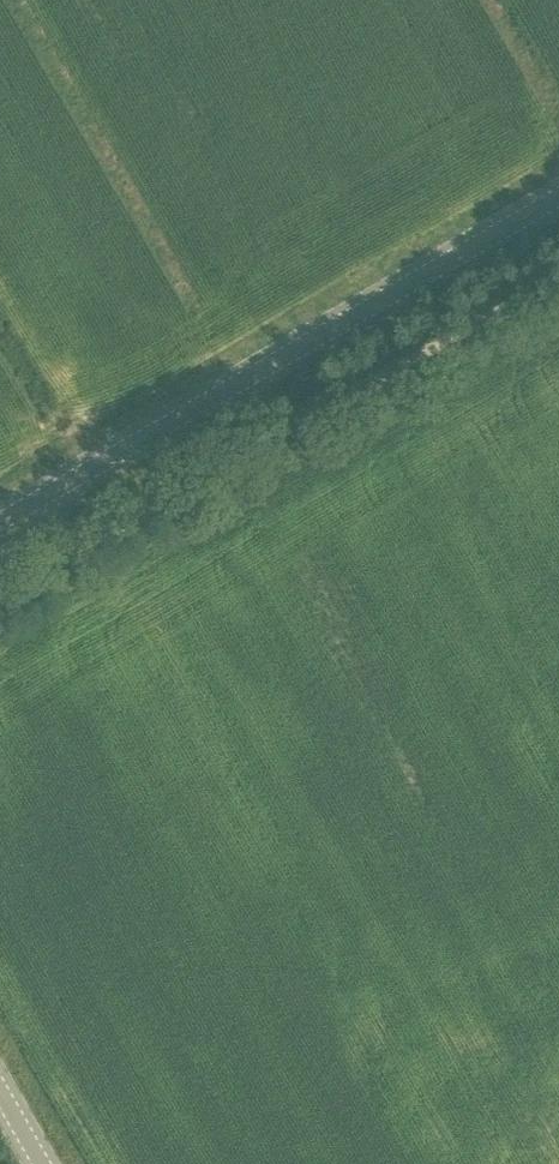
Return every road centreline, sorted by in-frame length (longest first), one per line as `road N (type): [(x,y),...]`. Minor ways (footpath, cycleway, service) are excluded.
road 1 (unclassified): [(558,201),(0,522)]

